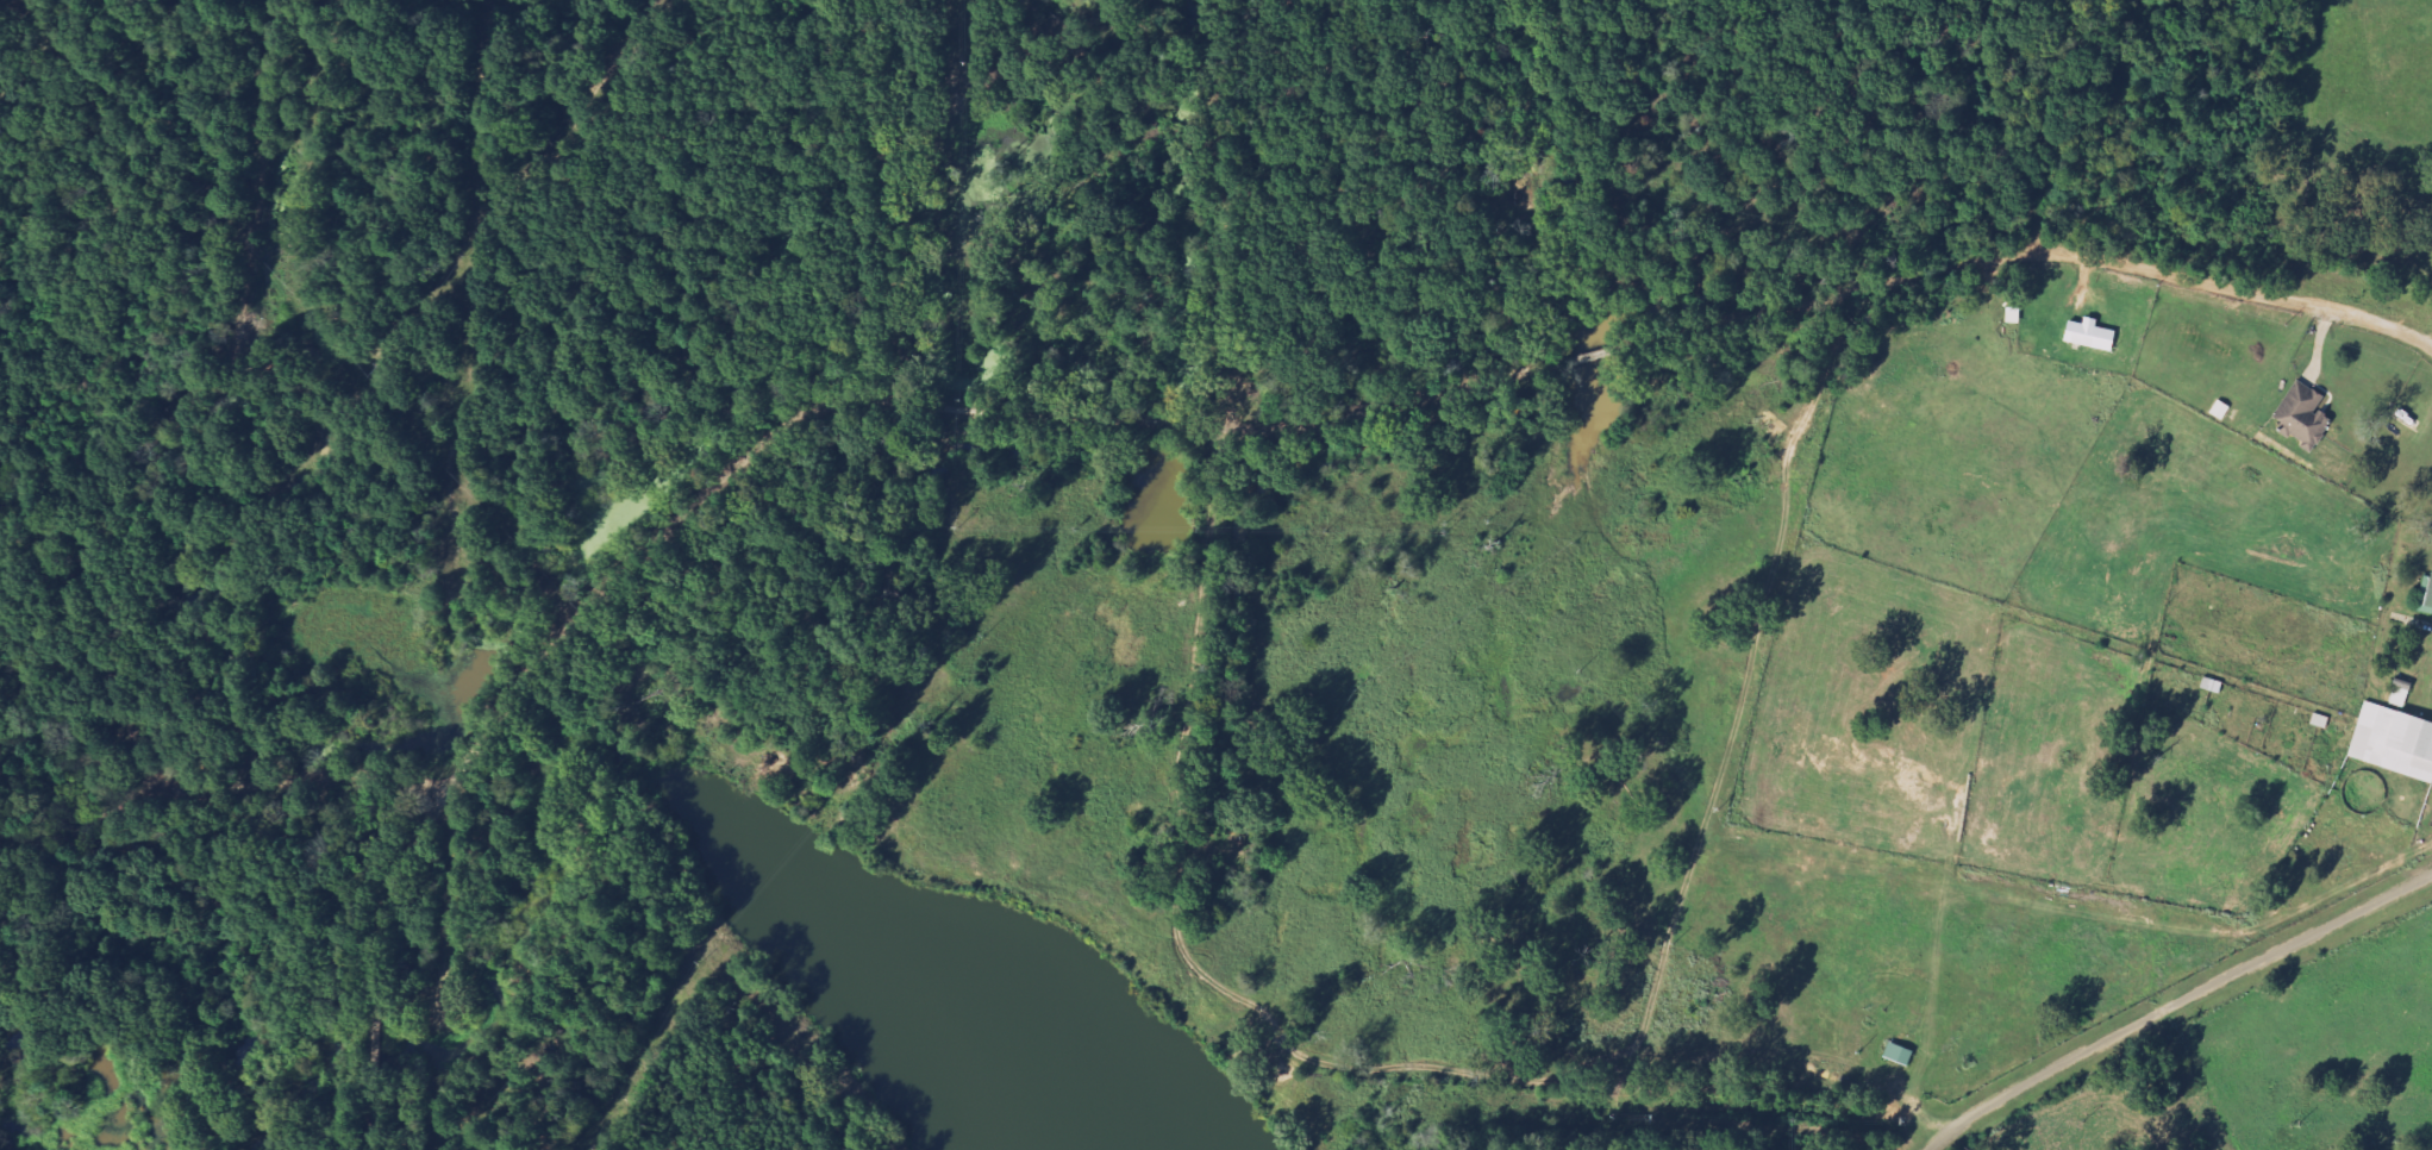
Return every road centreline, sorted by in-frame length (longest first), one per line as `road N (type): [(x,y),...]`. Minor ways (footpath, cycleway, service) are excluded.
road 1 (residential): [(2431,345),(2338,315),(2057,255),(1977,263),(1577,356),(1311,429),(1237,431),(833,405),(746,457),(596,599),(445,798)]
road 2 (residential): [(1935,1149),(1967,1120),(2058,1067),(2431,876)]

